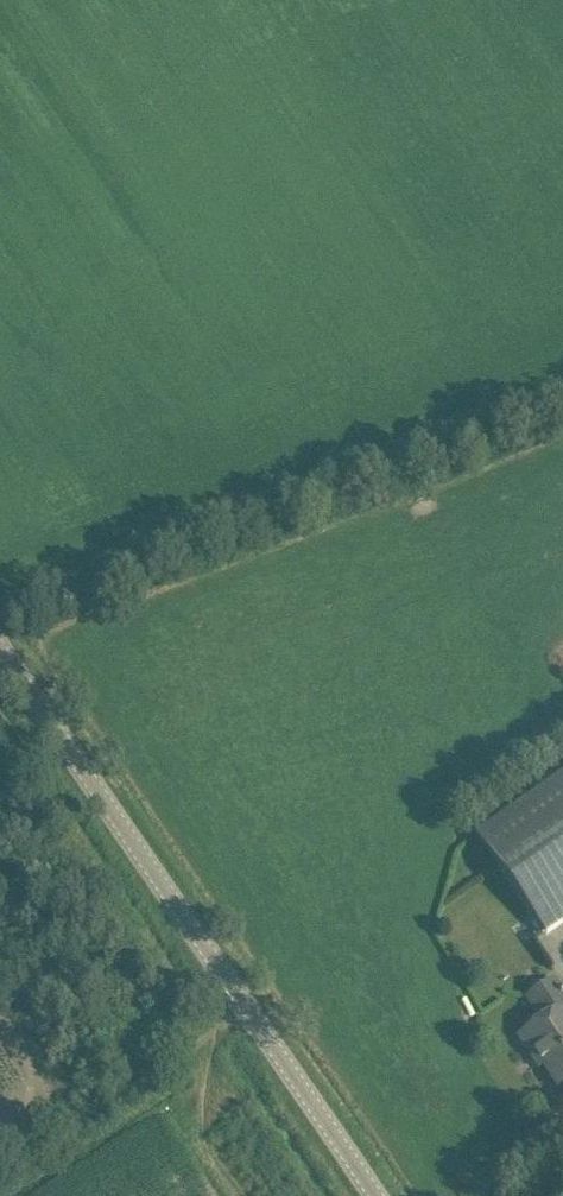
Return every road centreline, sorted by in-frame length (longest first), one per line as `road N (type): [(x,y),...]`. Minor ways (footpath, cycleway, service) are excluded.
road 1 (unclassified): [(364,1195),(0,674)]

